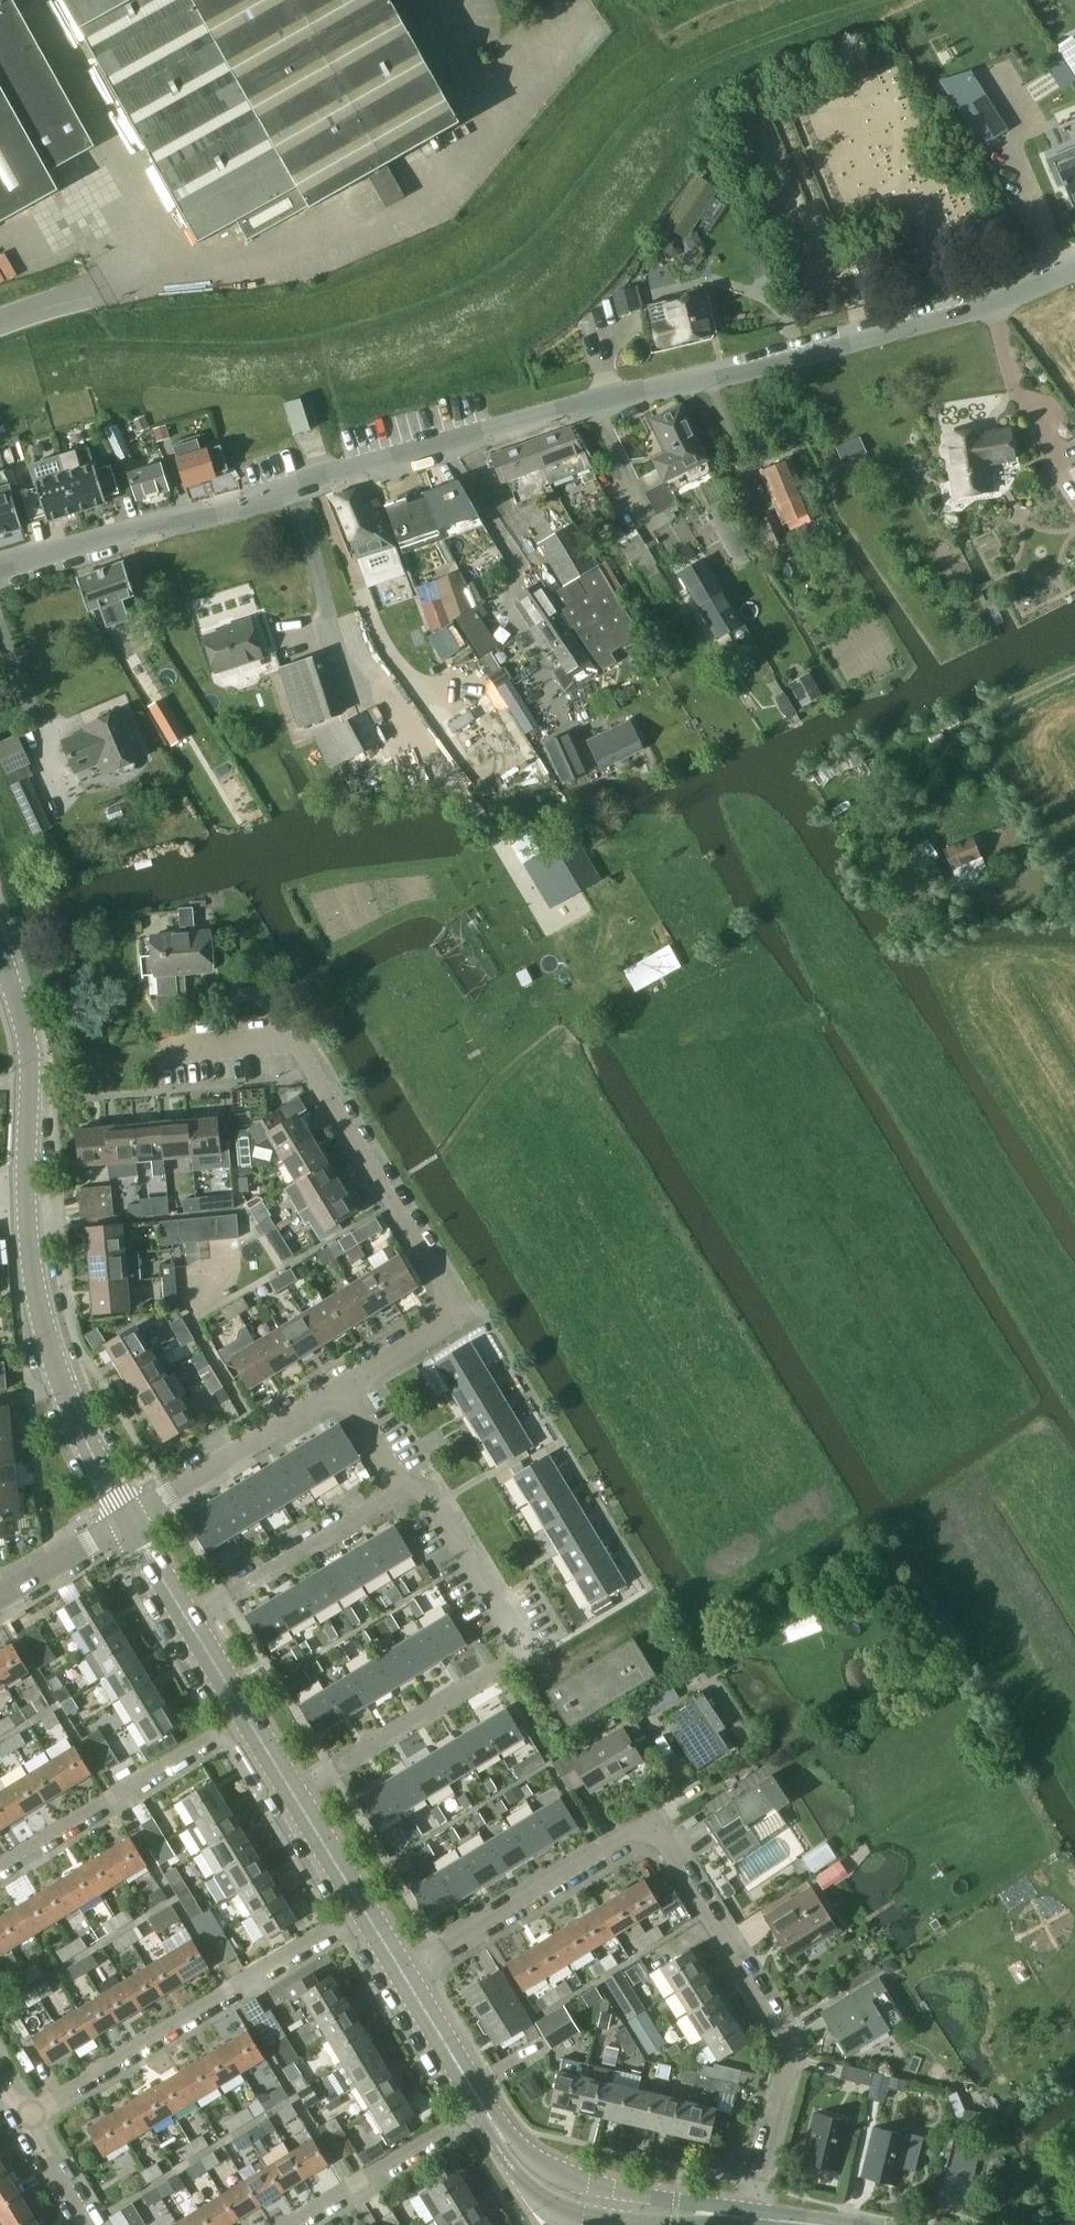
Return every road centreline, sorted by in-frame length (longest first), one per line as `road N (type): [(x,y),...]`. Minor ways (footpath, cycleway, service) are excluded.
road 1 (tertiary): [(0,571),(595,403),(901,332),(1074,272)]
road 2 (residential): [(401,1973),(651,1823),(785,2036),(790,2063),(754,2219)]
road 3 (residential): [(340,1390),(458,1314),(291,1039),(159,1049)]
road 4 (residential): [(293,1794),(524,1652),(431,1499),(401,1488)]
road 5 (residential): [(361,1908),(21,2116)]
road 6 (tertiary): [(131,1520),(67,1403),(38,1306),(25,1195)]
road 7 (residential): [(243,1715),(0,1864)]
road 8 (residential): [(186,1620),(401,1488)]
road 9 (residential): [(131,1520),(340,1390)]
road 10 (tertiary): [(25,1195),(30,1067),(0,956)]
road 11 (residential): [(478,2104),(284,2224)]
road 12 (unclassified): [(0,1600),(131,1520)]
road 13 (tertiary): [(478,2104),(401,1973)]
road 14 (tertiary): [(608,2206),(754,2219)]
road 15 (tertiary): [(361,1908),(293,1794)]
road 16 (residential): [(84,2224),(21,2116)]

